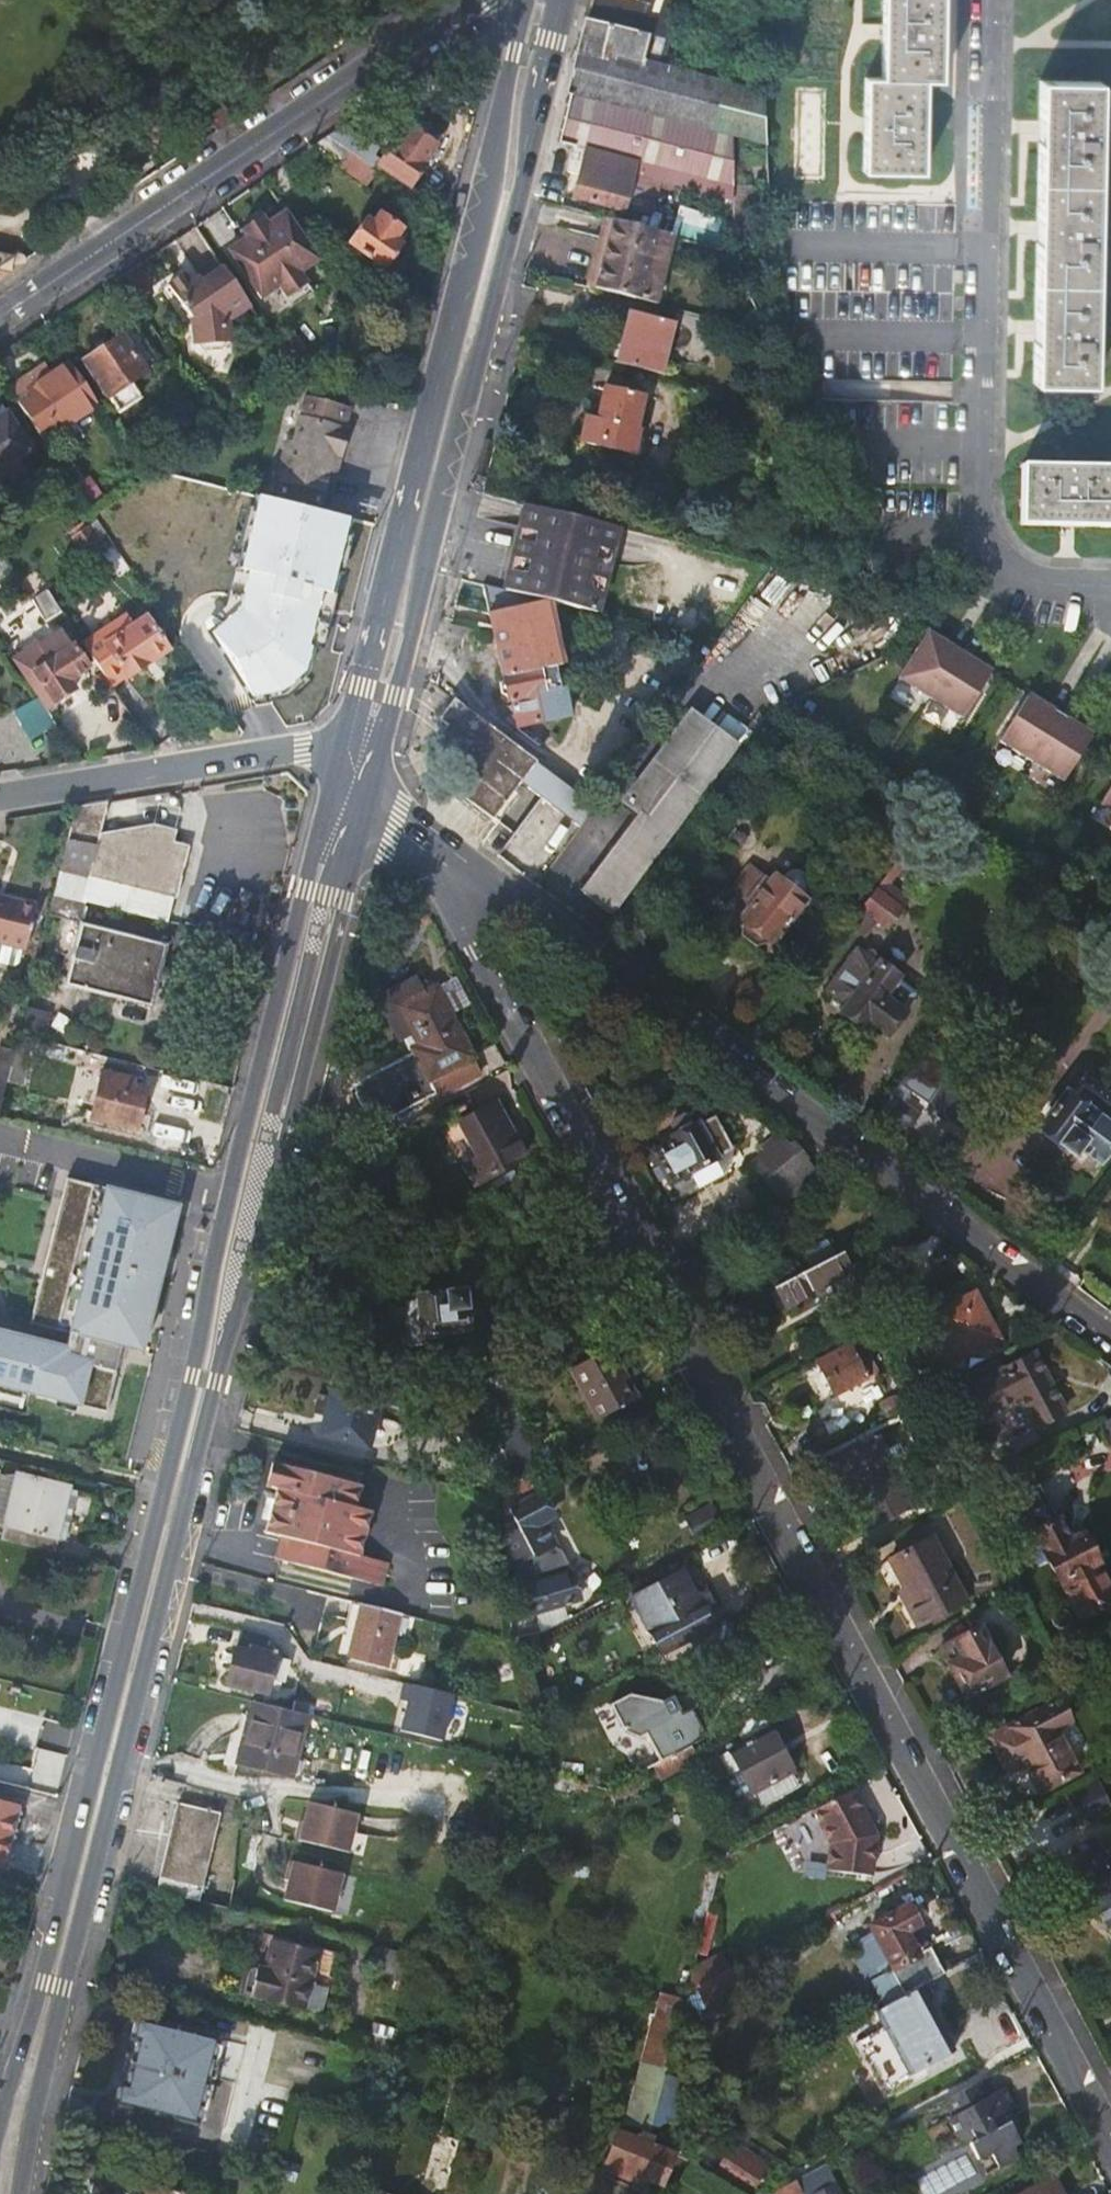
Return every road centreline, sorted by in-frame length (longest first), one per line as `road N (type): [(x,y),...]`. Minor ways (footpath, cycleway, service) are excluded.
road 1 (residential): [(395,825),(448,891),(1110,2141)]
road 2 (secondary): [(21,2193),(65,1984),(366,800)]
road 3 (secondary): [(337,759),(193,1375),(0,2123)]
road 4 (residential): [(1110,1339),(471,869),(395,825)]
road 5 (secondary): [(366,800),(523,194),(565,0)]
road 6 (secondary): [(526,0),(490,188),(337,759)]
road 7 (residential): [(987,0),(979,521),(994,550),(1026,577),(1110,585)]
road 8 (residential): [(0,316),(471,0)]
road 9 (residential): [(0,793),(301,748),(337,759)]

